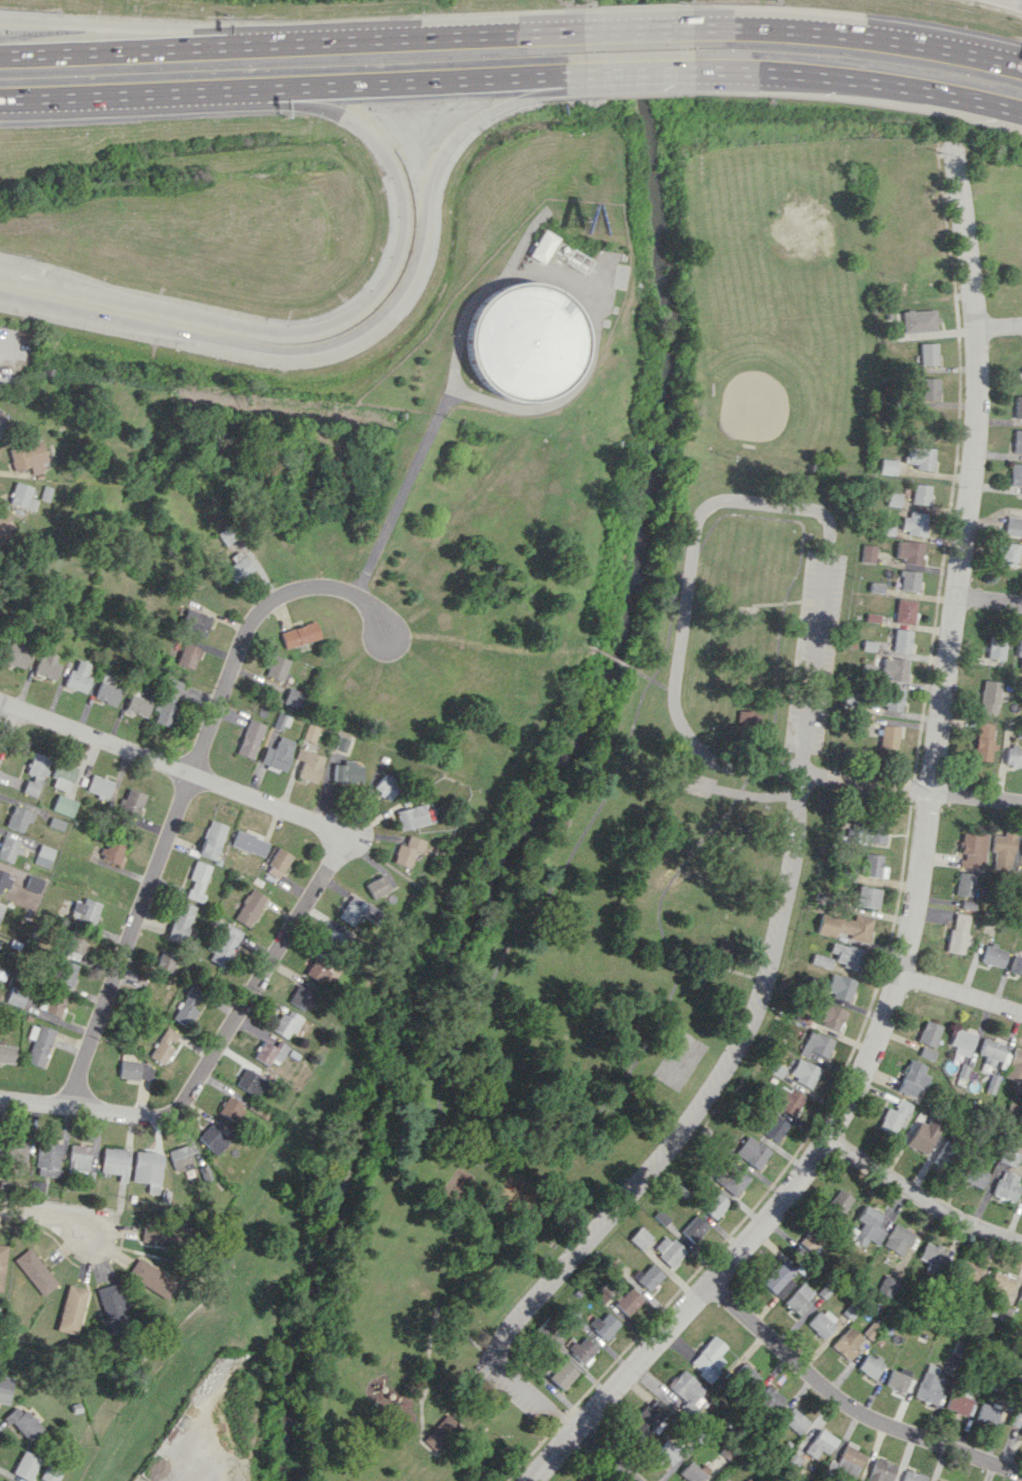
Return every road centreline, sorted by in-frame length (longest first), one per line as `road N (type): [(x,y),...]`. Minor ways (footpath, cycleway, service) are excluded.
road 1 (residential): [(523,1480),(711,1284),(826,1137),(889,1011),(910,944),(931,789)]
road 2 (residential): [(66,1107),(249,626),(283,594),(312,587),(346,591),(383,631)]
road 3 (motorway): [(227,90),(335,113),(383,151),(400,193),(401,240),(365,302),(328,325),(281,332),(44,284)]
road 4 (residential): [(931,789),(976,397),(954,143)]
road 5 (motorway): [(148,326),(271,349),(345,337),(400,287),(417,247),(429,173),(453,134),(494,108),(599,72)]
road 6 (motorway): [(227,90),(599,72)]
road 7 (residential): [(1021,1472),(841,1398),(711,1284)]
road 8 (residential): [(332,839),(322,825),(0,701)]
road 9 (motorway): [(1021,67),(811,31),(675,28)]
road 10 (motorway): [(676,70),(796,73),(1021,112)]
road 11 (motorway): [(598,30),(269,43)]
road 12 (residential): [(170,1112),(320,877),(332,839)]
road 13 (motorway): [(269,43),(0,19)]
road 14 (motorway): [(269,43),(0,54)]
road 15 (motorway): [(0,99),(227,90)]
road 16 (residential): [(1021,1241),(951,1213),(826,1137)]
road 17 (residential): [(170,1112),(0,1099)]
road 18 (motorway): [(0,296),(148,326)]
road 19 (residential): [(931,789),(802,774)]
road 20 (residential): [(1021,1013),(899,977)]

